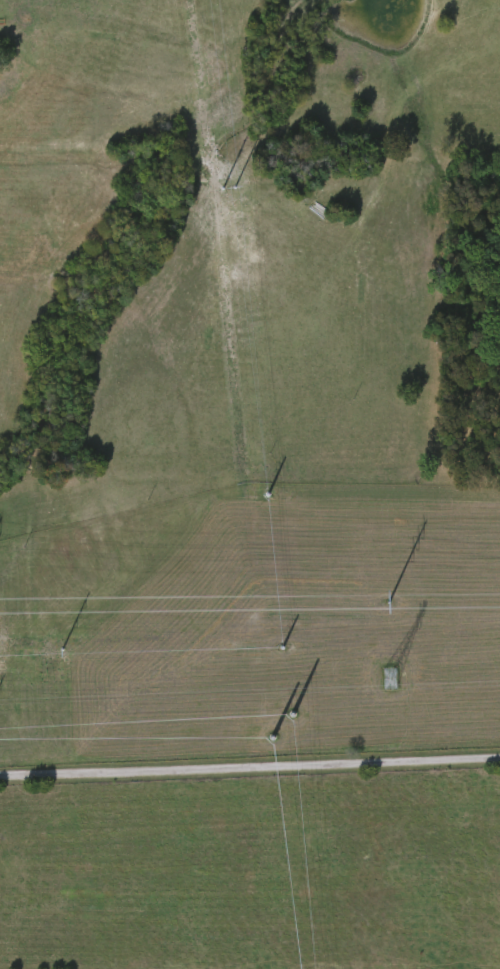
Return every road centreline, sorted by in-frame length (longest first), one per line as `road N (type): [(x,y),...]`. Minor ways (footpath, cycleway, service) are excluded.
road 1 (residential): [(0,781),(499,764)]

